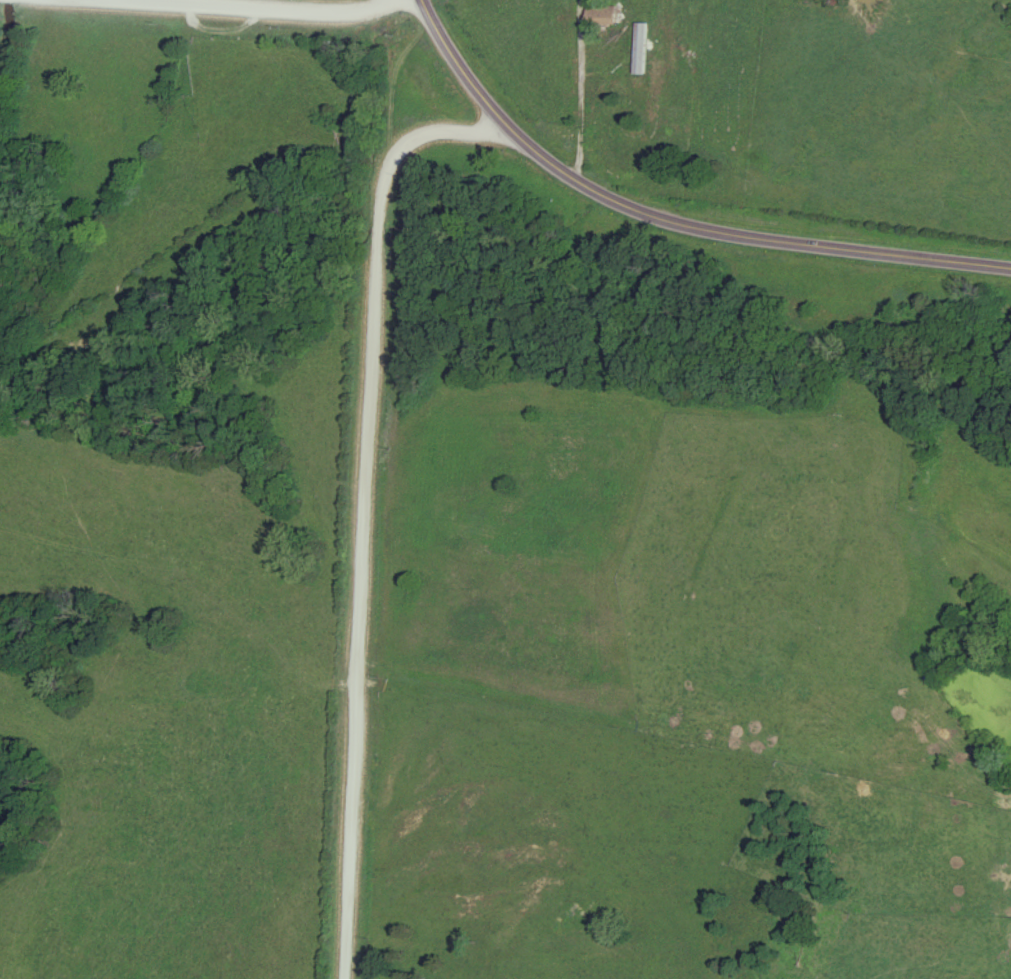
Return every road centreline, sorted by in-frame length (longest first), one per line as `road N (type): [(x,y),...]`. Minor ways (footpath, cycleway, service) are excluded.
road 1 (residential): [(512,134),(420,135),(396,156),(381,188),(346,978)]
road 2 (secondary): [(1010,272),(714,236),(646,217),(545,162),(512,134),(422,0)]
road 3 (residential): [(407,0),(374,14),(76,0)]

